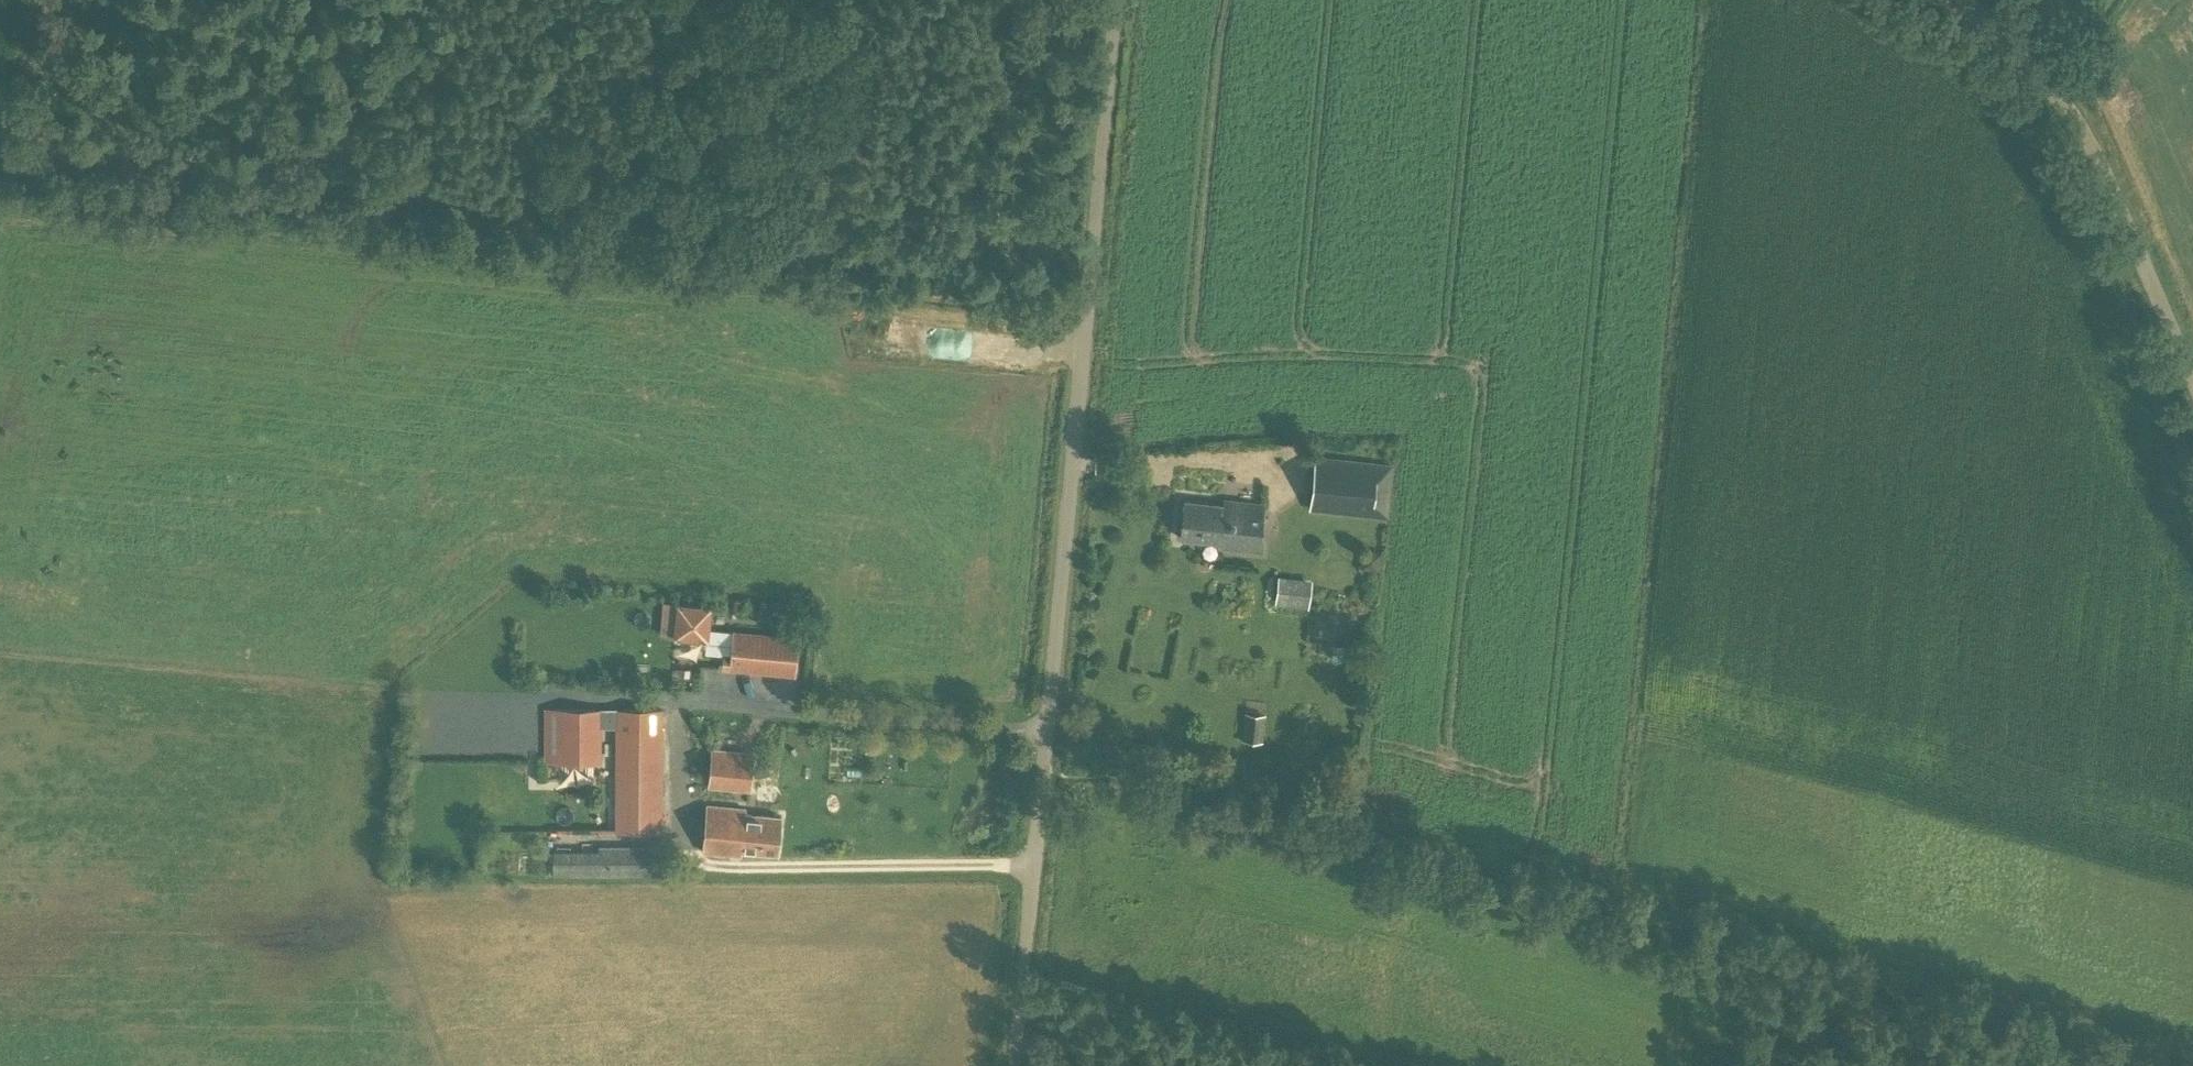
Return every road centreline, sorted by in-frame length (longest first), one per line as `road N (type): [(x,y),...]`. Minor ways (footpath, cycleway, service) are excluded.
road 1 (unclassified): [(1017,1065),(1118,0)]
road 2 (tertiary): [(1954,0),(2023,48),(2052,80),(2192,385)]

